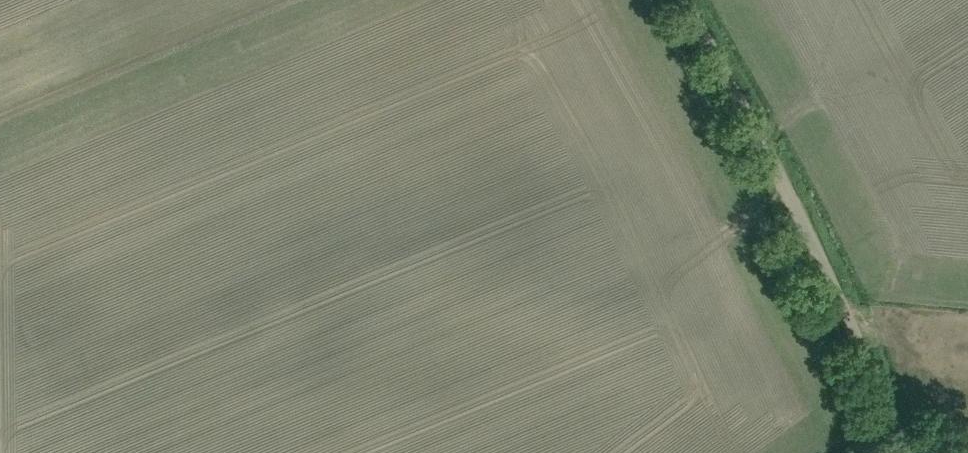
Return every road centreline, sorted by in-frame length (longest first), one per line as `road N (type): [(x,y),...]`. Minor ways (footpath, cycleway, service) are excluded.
road 1 (unclassified): [(899,452),(810,245),(679,0)]

